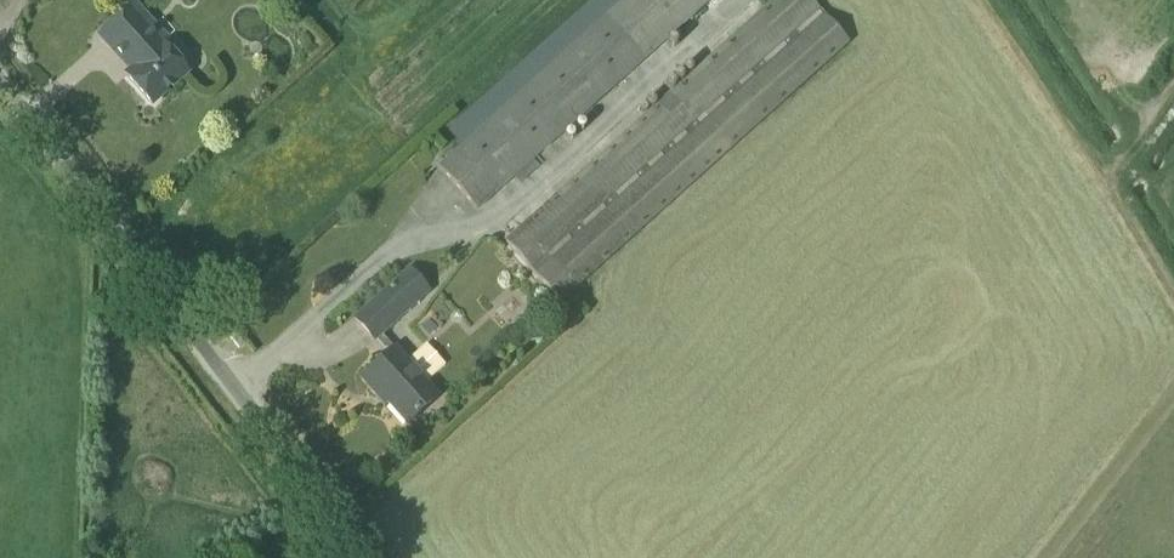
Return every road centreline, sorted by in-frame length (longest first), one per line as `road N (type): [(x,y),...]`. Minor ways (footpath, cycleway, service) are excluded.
road 1 (unclassified): [(375,557),(0,67)]
road 2 (track): [(1107,182),(982,0)]

